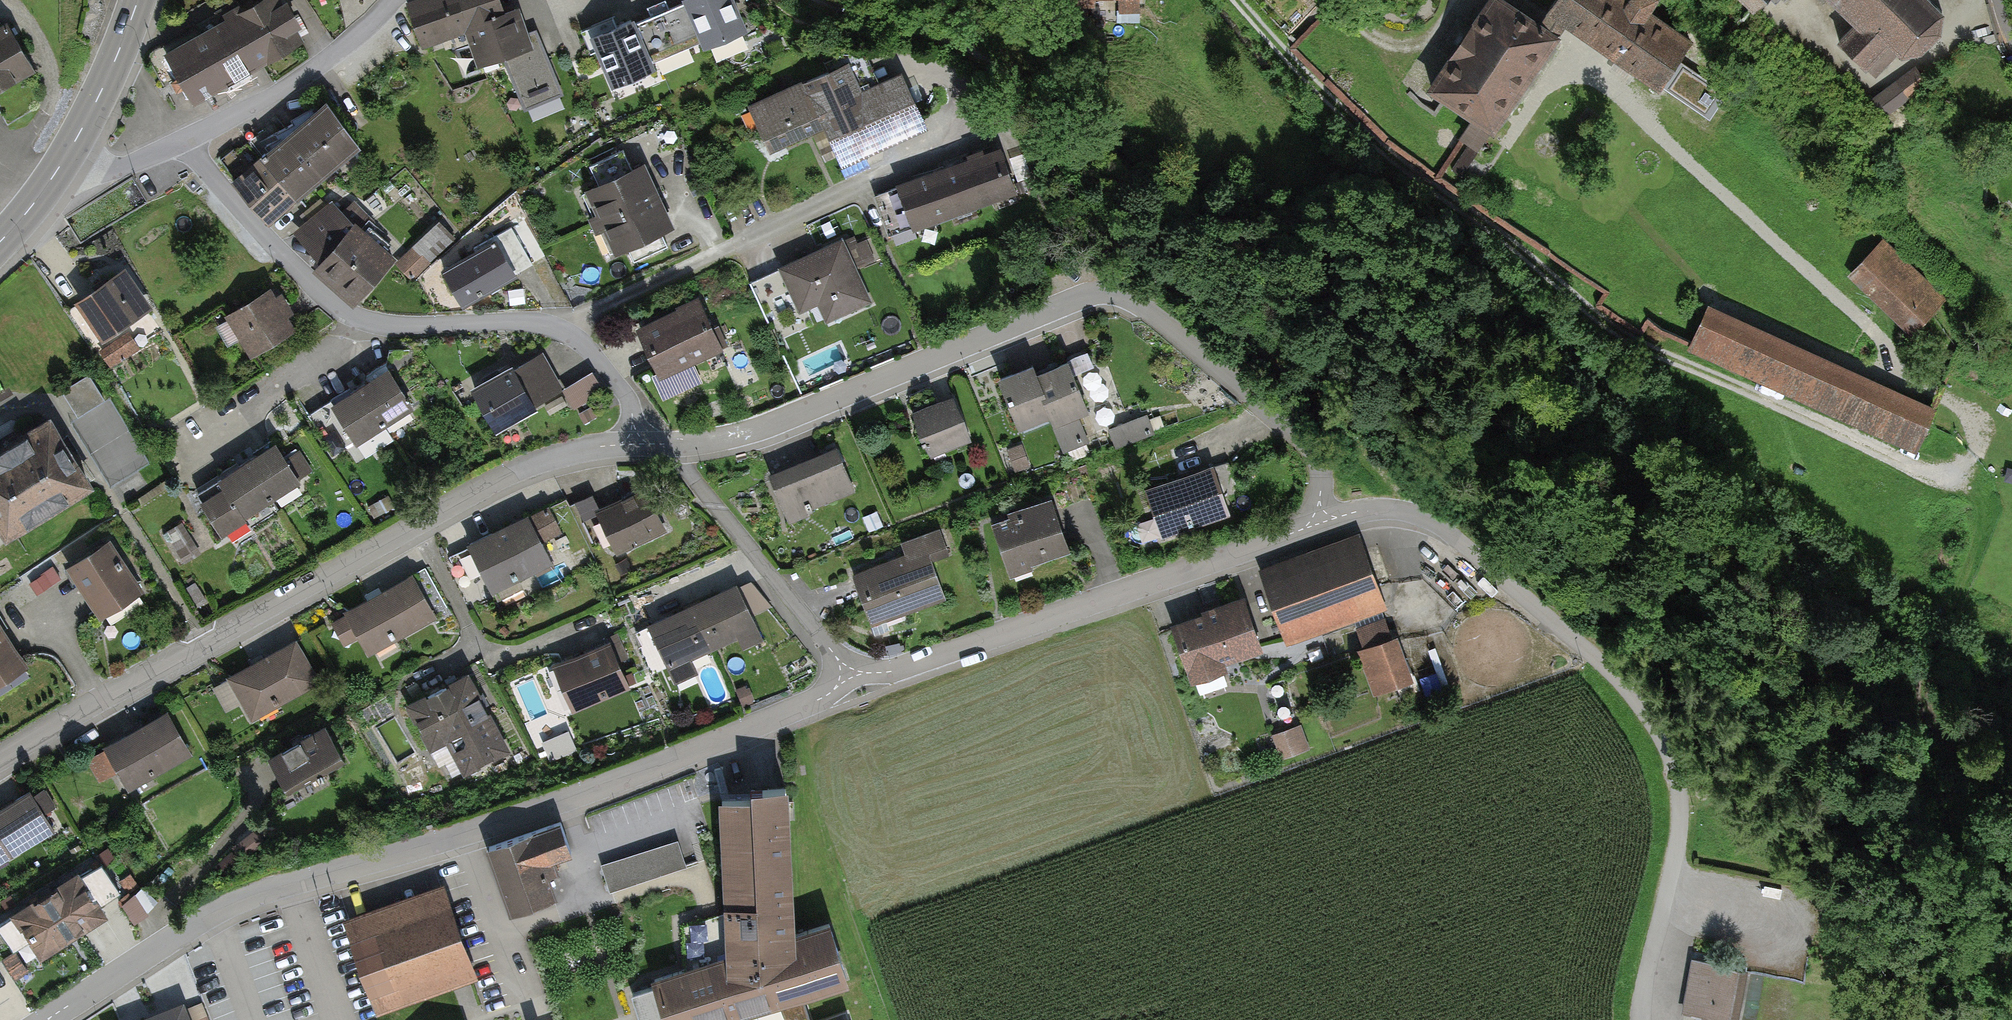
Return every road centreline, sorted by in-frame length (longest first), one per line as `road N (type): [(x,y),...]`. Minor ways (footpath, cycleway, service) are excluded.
road 1 (residential): [(850,676),(821,698),(677,760),(232,906),(48,1019)]
road 2 (residential): [(667,444),(780,423),(1104,293),(1141,304),(1313,447),(1321,461),(1320,522)]
road 3 (residential): [(0,760),(508,473),(634,443)]
road 4 (residential): [(184,142),(254,224),(352,316),(408,327),(519,320),(565,330),(625,394),(634,443)]
road 5 (residential): [(1320,522),(892,671),(850,676)]
road 6 (track): [(1646,1019),(1641,1008),(1680,809),(1667,740),(1610,673)]
road 7 (residential): [(1610,673),(1439,523),(1379,509),(1320,522)]
road 8 (residential): [(667,444),(850,676)]
road 9 (residential): [(393,0),(305,77),(184,142)]
road 10 (primary): [(138,0),(65,158)]
road 11 (residential): [(184,142),(100,171),(65,158)]

